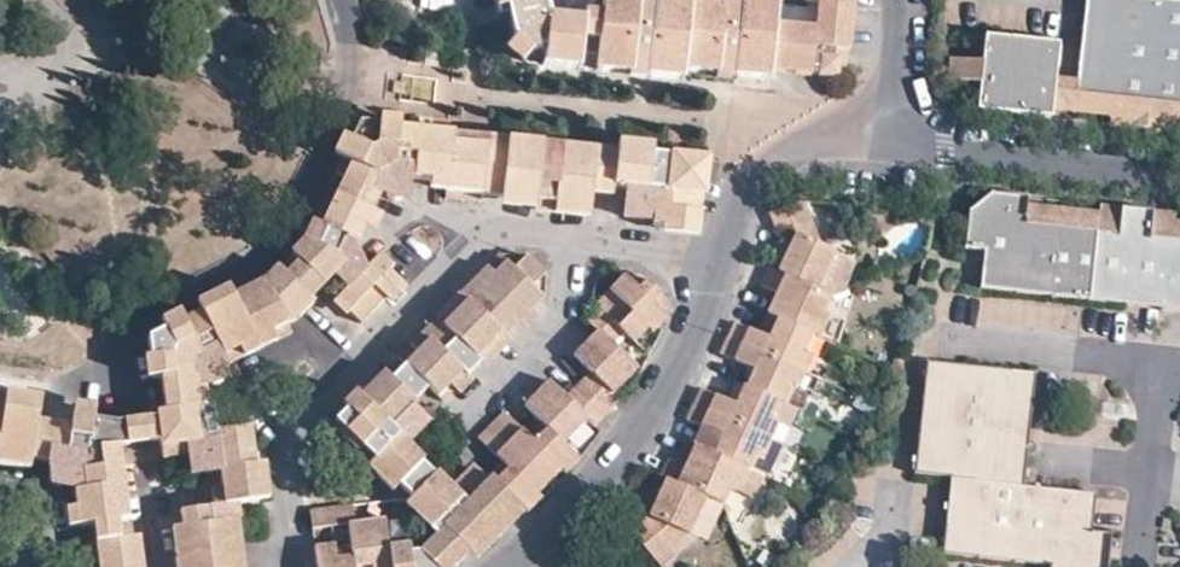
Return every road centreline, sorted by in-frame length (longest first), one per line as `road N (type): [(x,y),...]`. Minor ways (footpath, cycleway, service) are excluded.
road 1 (residential): [(343,0),(354,41),(343,119),(286,233),(252,260),(147,311),(105,370),(131,396),(158,566)]
road 2 (residential): [(575,239),(492,233),(281,443),(299,566)]
road 3 (residential): [(507,566),(562,521),(647,412),(692,336),(721,259)]
road 4 (residential): [(893,133),(1179,170)]
road 5 (residential): [(439,435),(559,314),(575,239)]
road 6 (residential): [(721,259),(738,203),(773,159),(823,136),(893,133)]
road 7 (residential): [(940,330),(1165,356)]
road 8 (residential): [(1145,566),(1165,356)]
road 9 (residential): [(575,239),(721,259)]
road 10 (residential): [(903,0),(893,133)]

